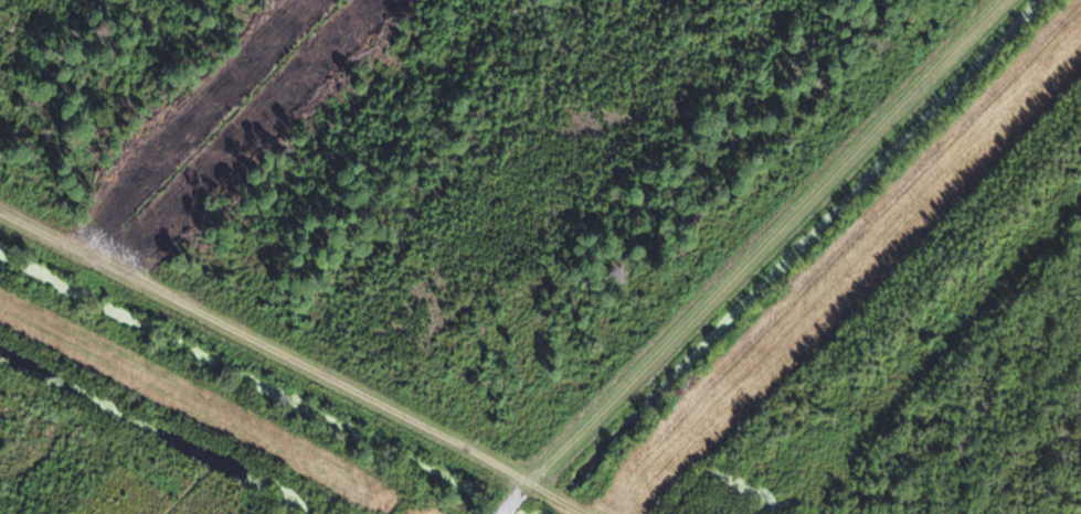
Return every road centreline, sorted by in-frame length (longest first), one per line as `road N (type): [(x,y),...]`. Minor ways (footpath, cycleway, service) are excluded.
road 1 (residential): [(491,513),(871,148),(1012,0)]

